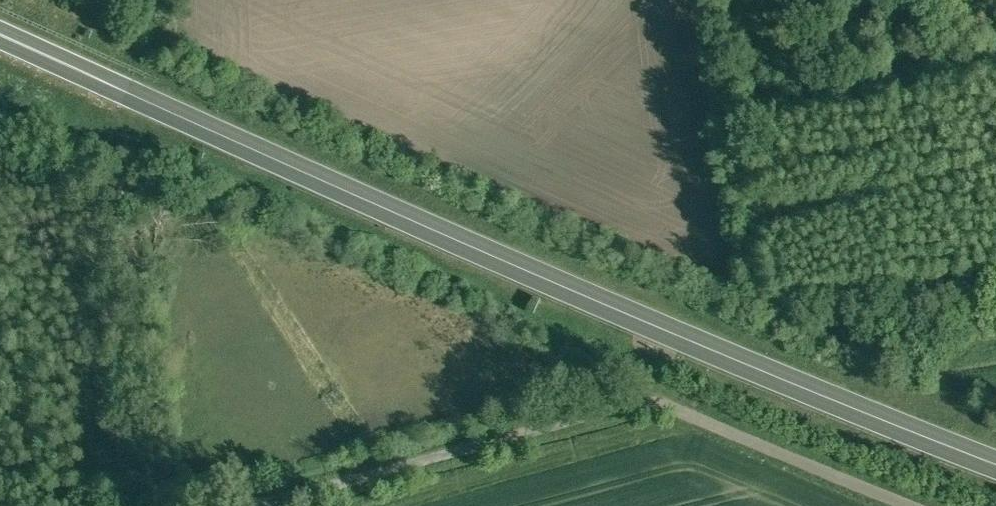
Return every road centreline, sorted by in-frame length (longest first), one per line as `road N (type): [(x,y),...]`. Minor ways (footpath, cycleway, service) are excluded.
road 1 (trunk): [(0,36),(590,298),(995,464)]
road 2 (unclassified): [(259,505),(633,403),(691,417),(908,505)]

